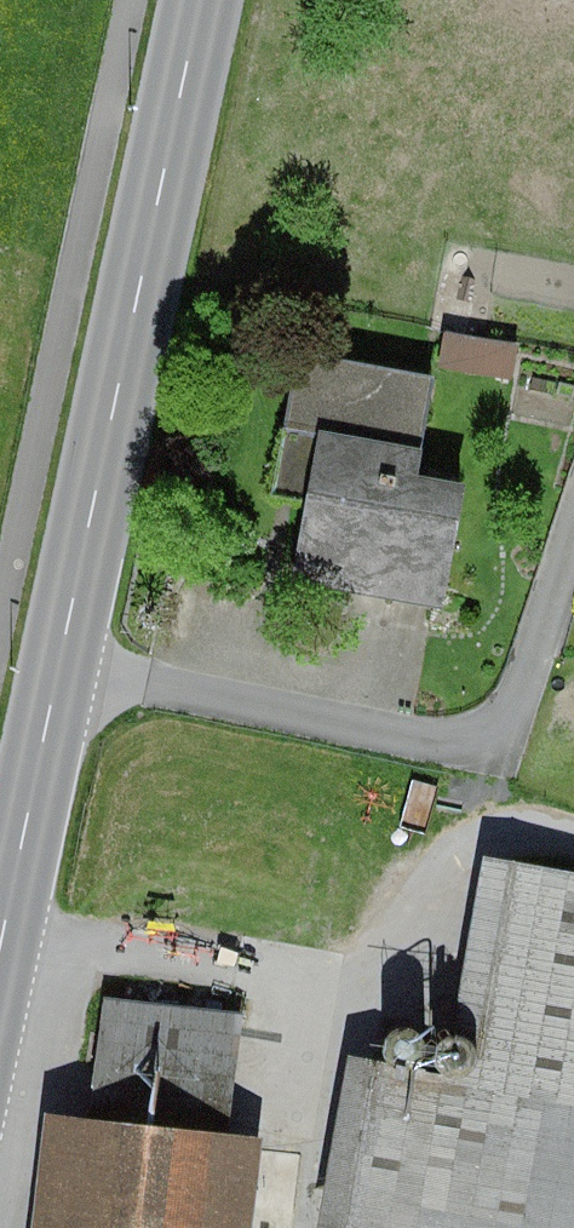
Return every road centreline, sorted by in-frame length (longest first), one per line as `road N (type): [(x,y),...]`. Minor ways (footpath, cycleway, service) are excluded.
road 1 (primary): [(58,667),(201,0)]
road 2 (residential): [(573,536),(503,728),(462,740),(58,667)]
road 3 (primary): [(0,954),(58,667)]

